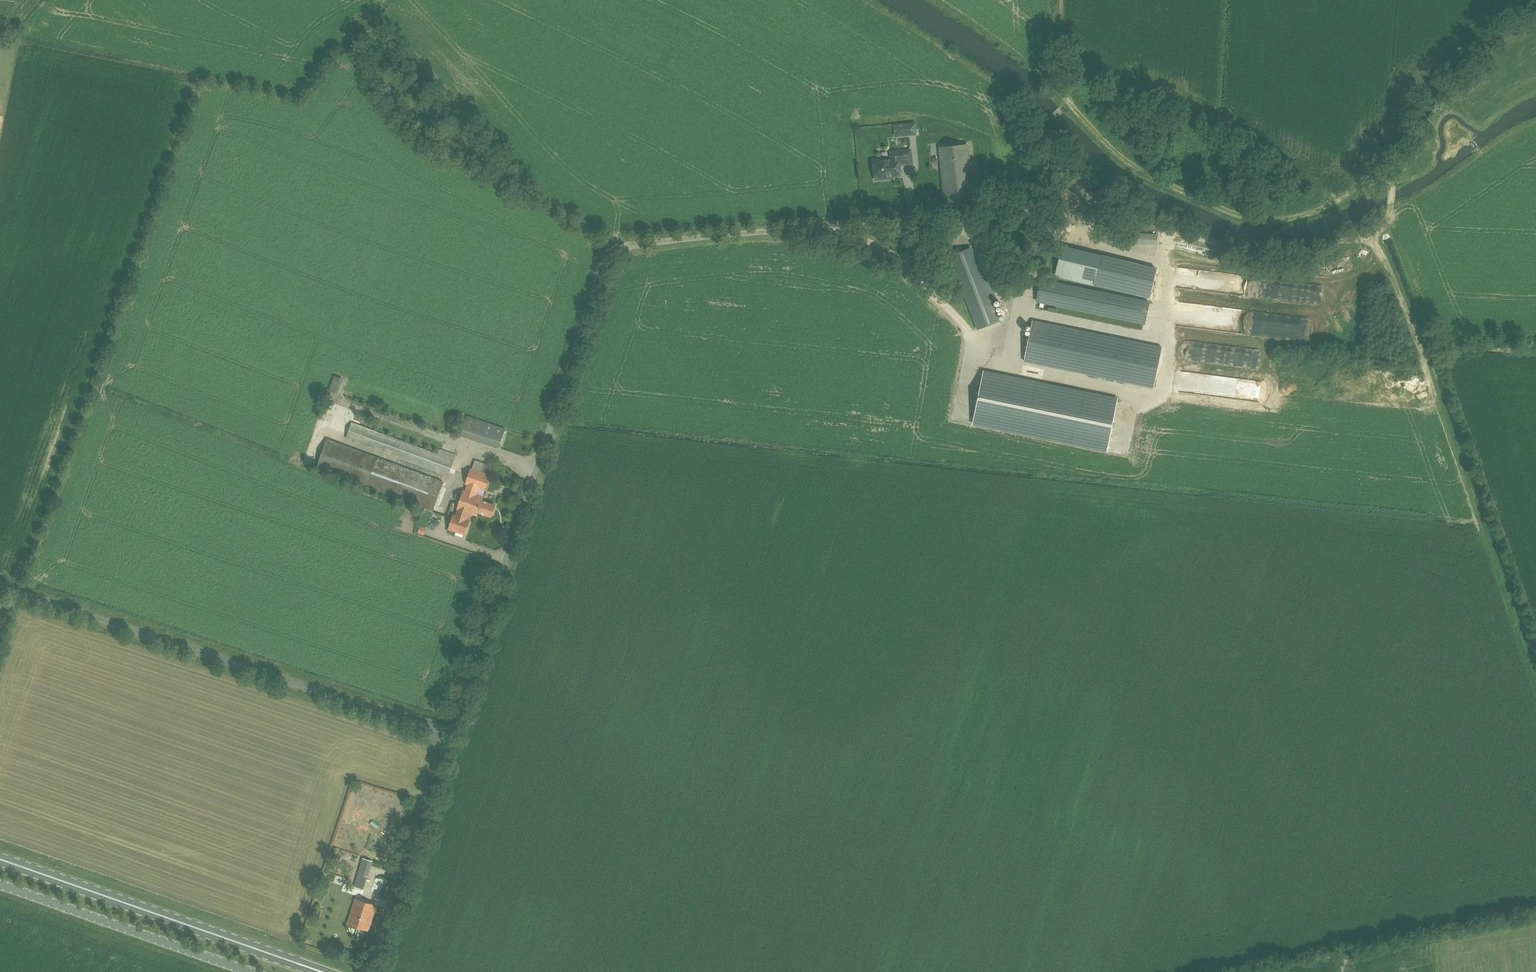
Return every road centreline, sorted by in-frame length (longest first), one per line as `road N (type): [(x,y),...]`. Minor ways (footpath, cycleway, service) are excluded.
road 1 (unclassified): [(450,734),(609,258),(631,245),(689,238),(967,222)]
road 2 (unclassified): [(450,734),(0,588)]
road 3 (primary): [(321,971),(0,860)]
road 4 (unclassified): [(254,971),(0,883)]
road 5 (unclassified): [(370,971),(450,734)]

